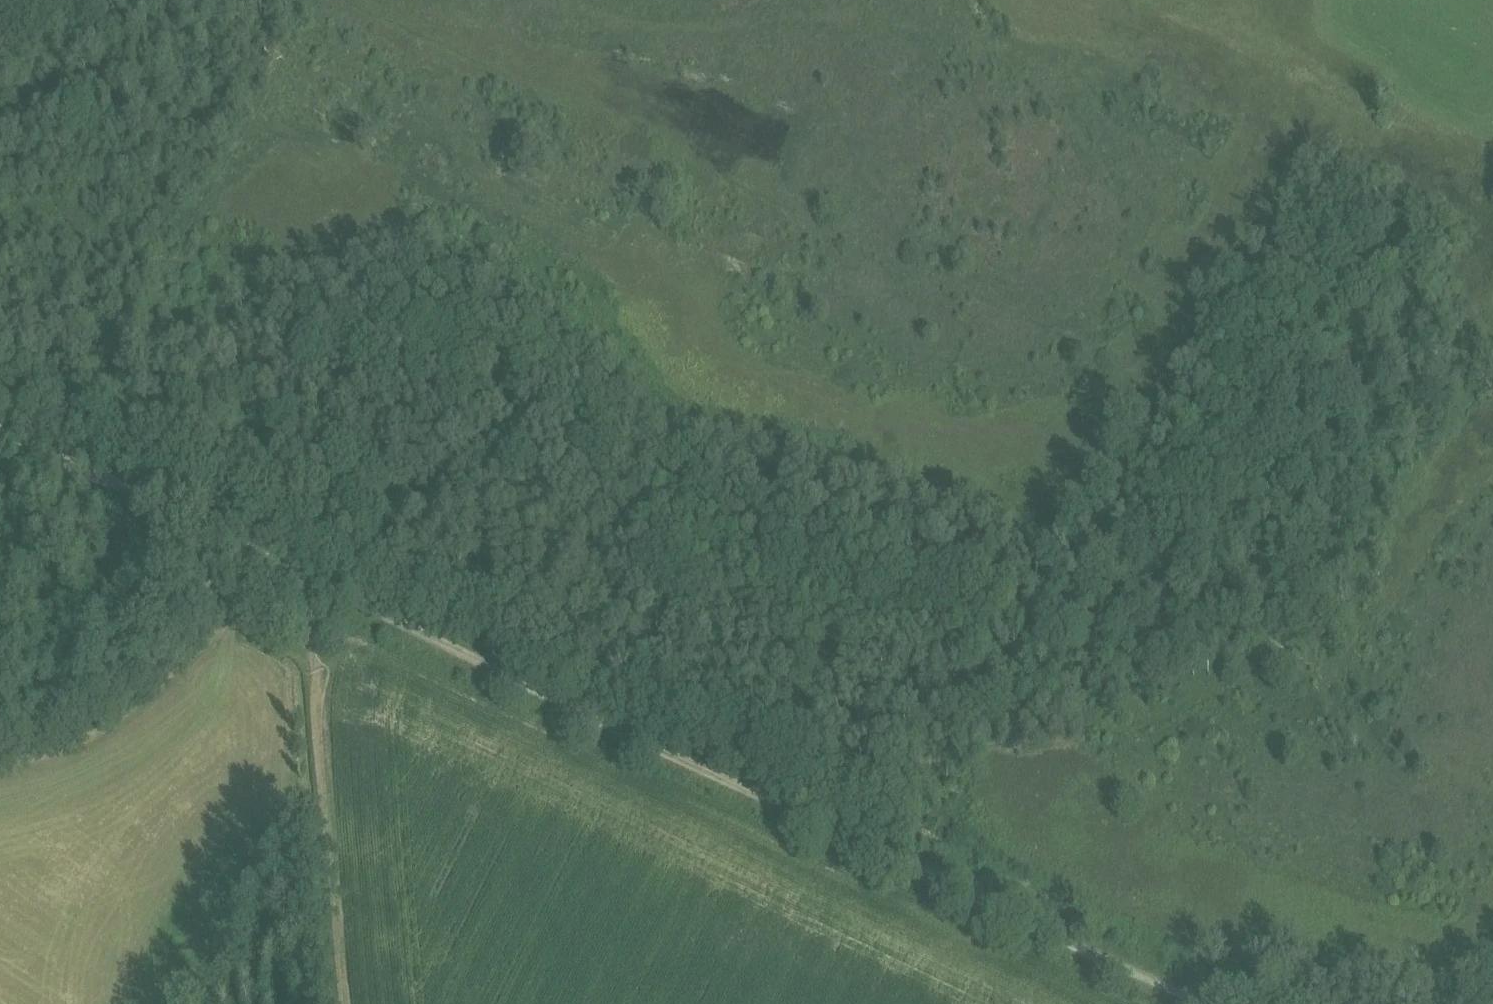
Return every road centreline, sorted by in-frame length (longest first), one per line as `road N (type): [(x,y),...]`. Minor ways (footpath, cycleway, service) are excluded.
road 1 (track): [(0,434),(1201,1003)]

